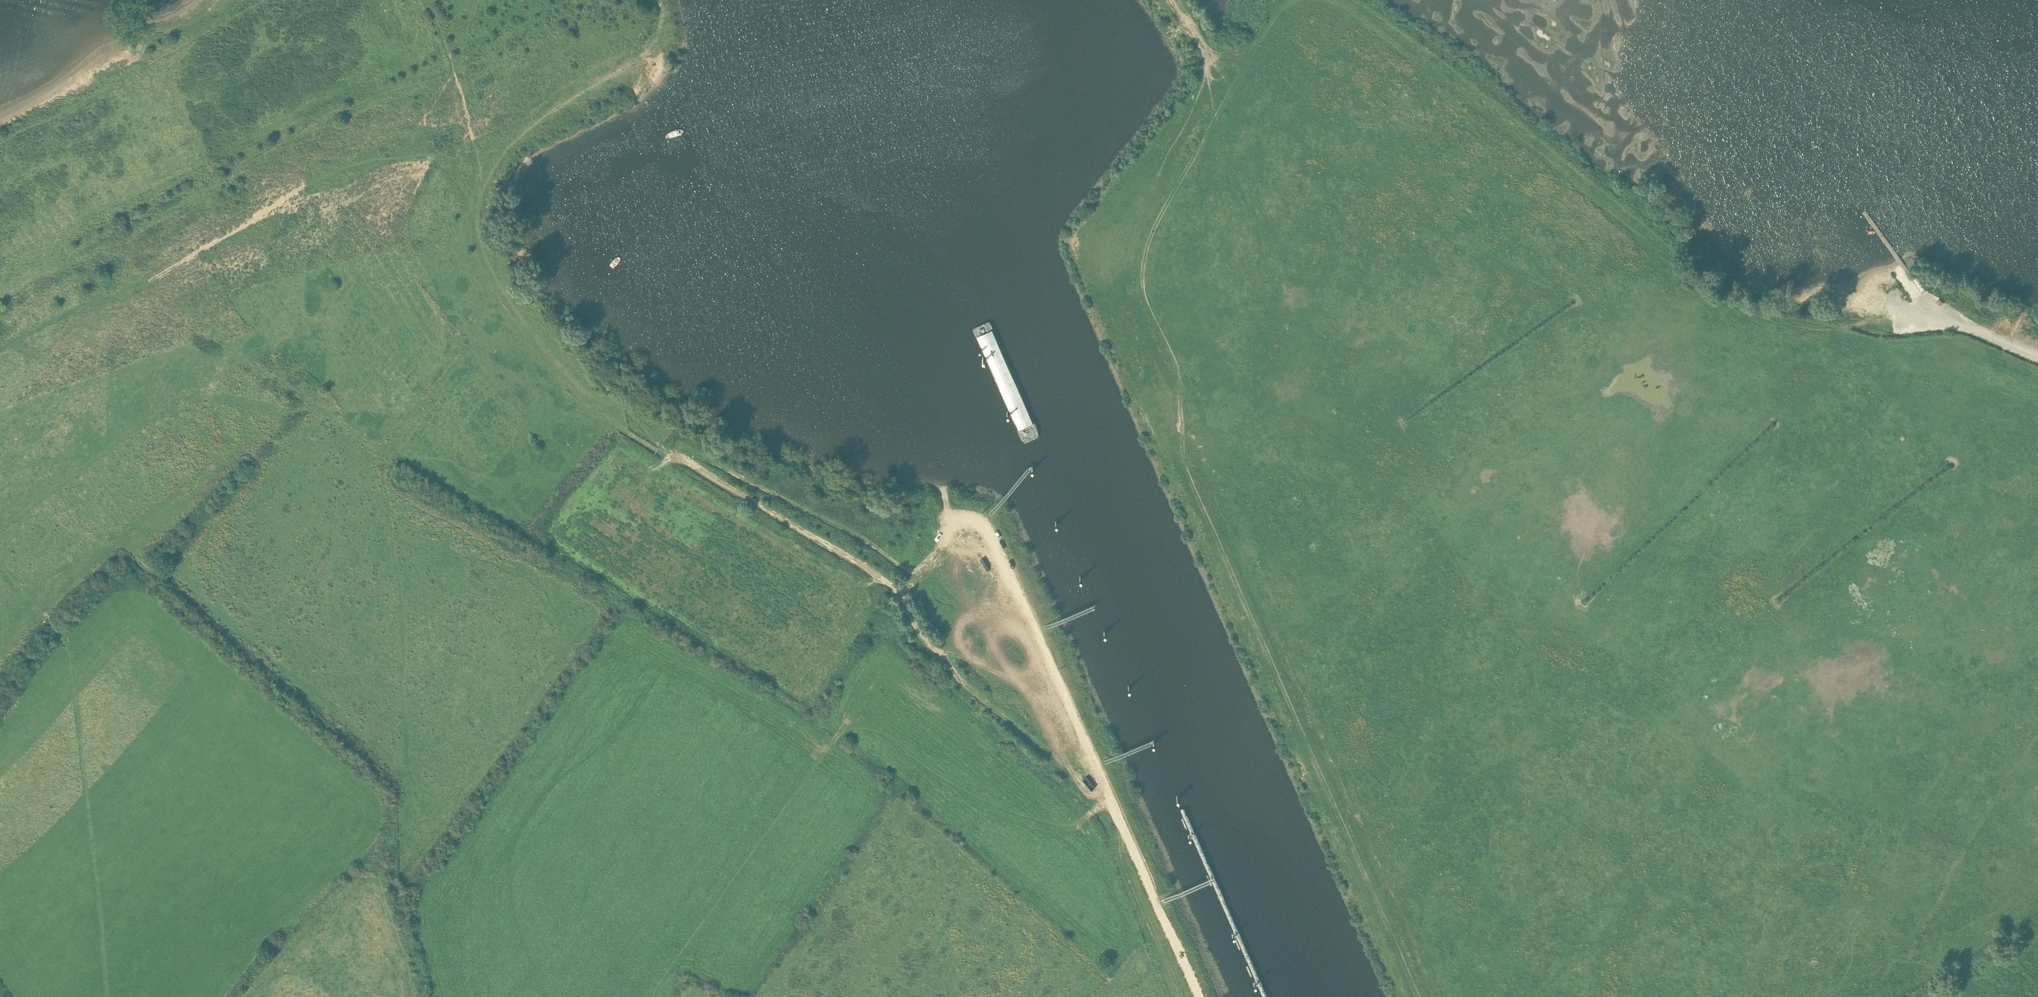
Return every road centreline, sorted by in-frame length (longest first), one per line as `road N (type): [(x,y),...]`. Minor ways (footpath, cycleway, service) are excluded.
road 1 (track): [(108,996),(63,645),(57,630),(0,580)]
road 2 (track): [(1116,810),(984,521),(939,521)]
road 3 (track): [(1198,996),(1116,810)]
road 4 (track): [(2037,926),(1894,996)]

